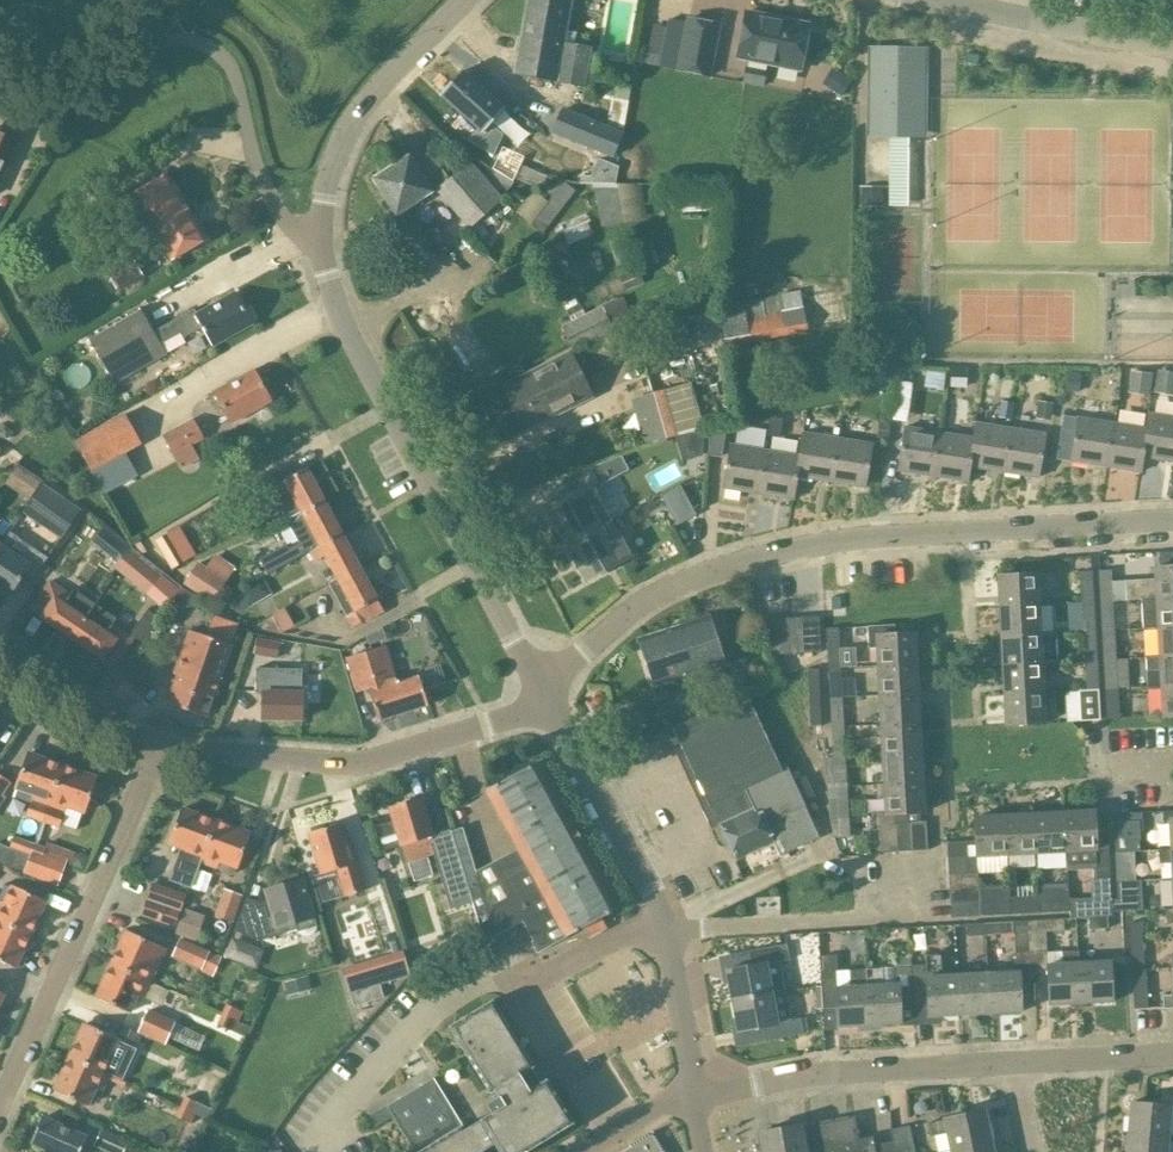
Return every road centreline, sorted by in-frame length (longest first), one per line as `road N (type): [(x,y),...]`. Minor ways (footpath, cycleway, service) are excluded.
road 1 (residential): [(548,697),(616,621),(680,580),(772,552),(1172,521)]
road 2 (tertiary): [(548,697),(345,326),(319,237)]
road 3 (residential): [(319,237),(296,234),(275,207),(233,69),(206,44),(186,38),(158,45),(81,100),(54,110),(0,89)]
road 4 (unclassified): [(548,697),(490,724),(357,764),(158,747)]
road 5 (residential): [(0,1101),(158,747)]
road 6 (residential): [(690,1097),(756,1083),(1018,1061)]
road 7 (tertiary): [(319,237),(330,174),(379,87),(469,0)]
road 8 (residential): [(666,926),(899,913),(896,868)]
road 9 (tertiary): [(666,926),(548,697)]
road 10 (residential): [(1172,46),(935,0)]
road 11 (unclassified): [(158,747),(0,647)]
road 12 (tertiary): [(690,1097),(666,926)]
road 13 (residential): [(1018,1061),(1172,1051)]

